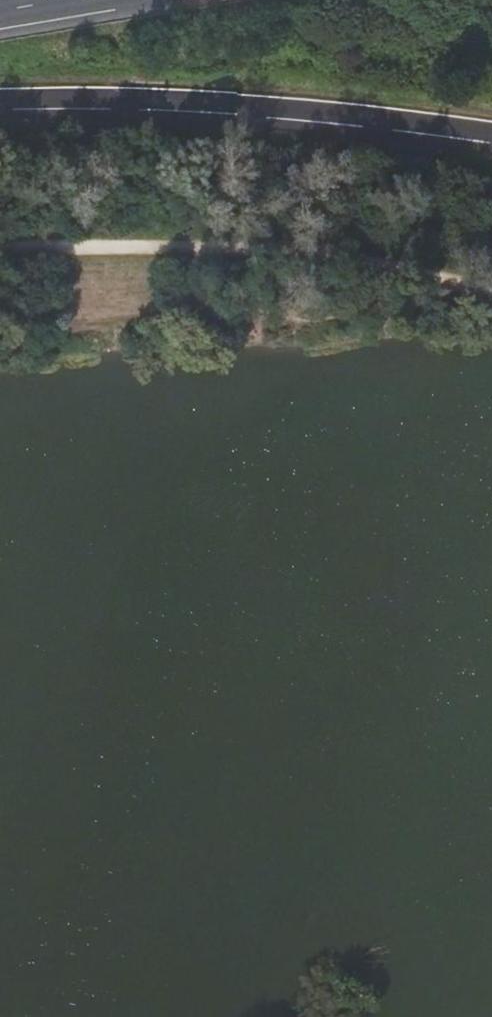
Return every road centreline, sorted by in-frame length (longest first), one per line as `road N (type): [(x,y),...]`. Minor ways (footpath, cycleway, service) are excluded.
road 1 (trunk): [(0,102),(178,102),(491,136)]

